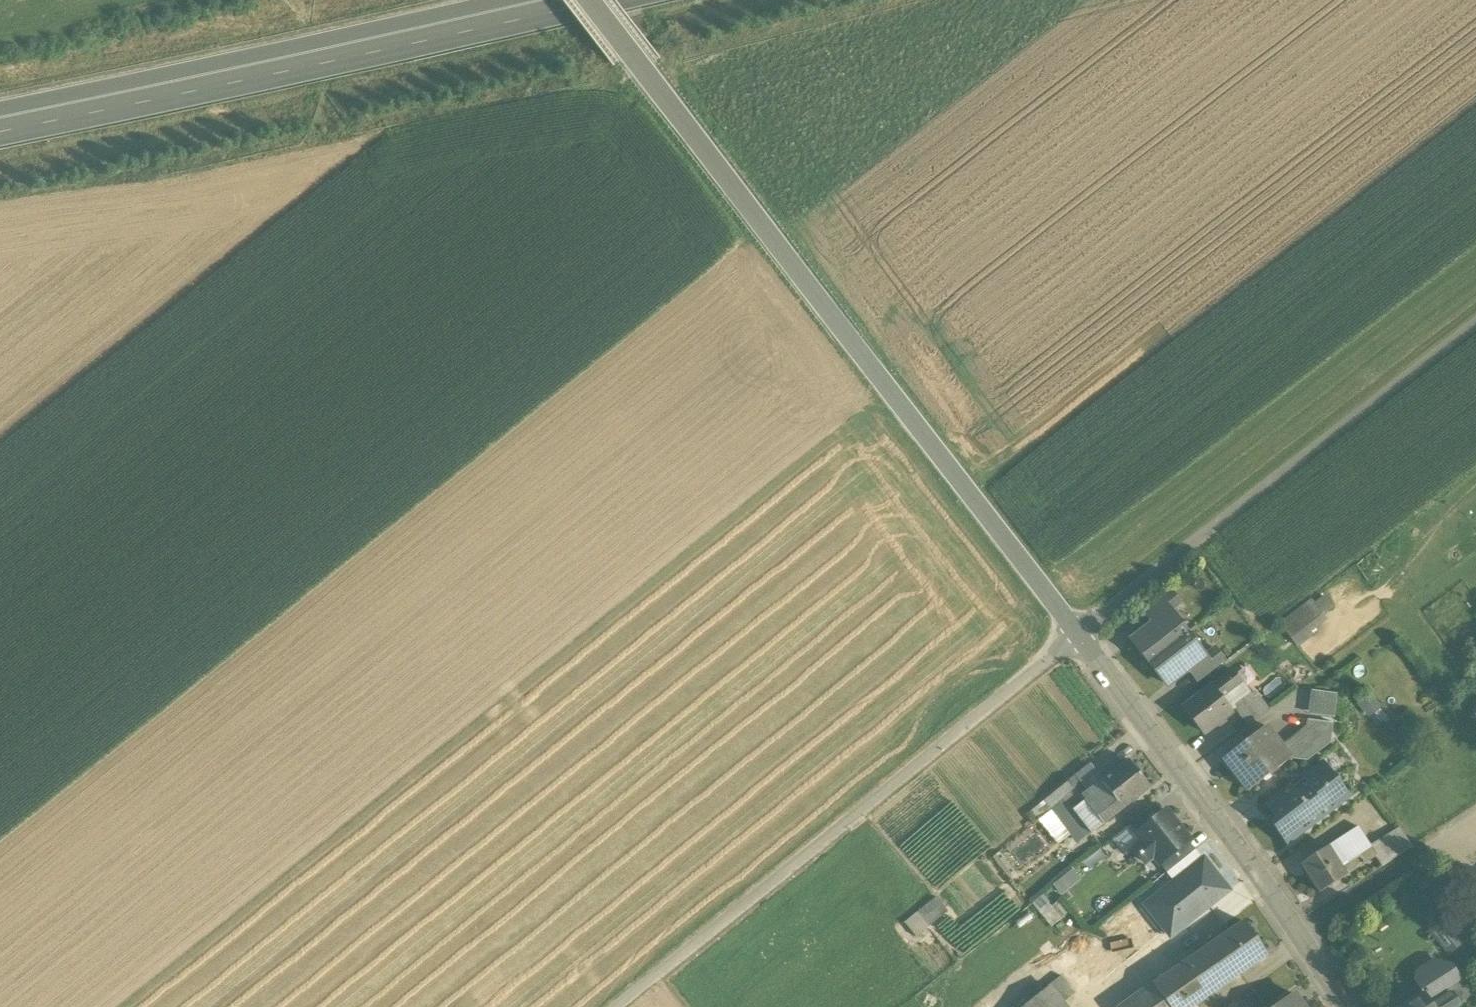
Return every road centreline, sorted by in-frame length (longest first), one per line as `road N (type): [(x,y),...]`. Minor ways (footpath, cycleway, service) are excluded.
road 1 (track): [(616,1006),(1475,324)]
road 2 (unclassified): [(1075,636),(589,0)]
road 3 (trunk): [(0,121),(568,0)]
road 4 (tertiary): [(1353,1006),(1167,741),(1075,636)]

